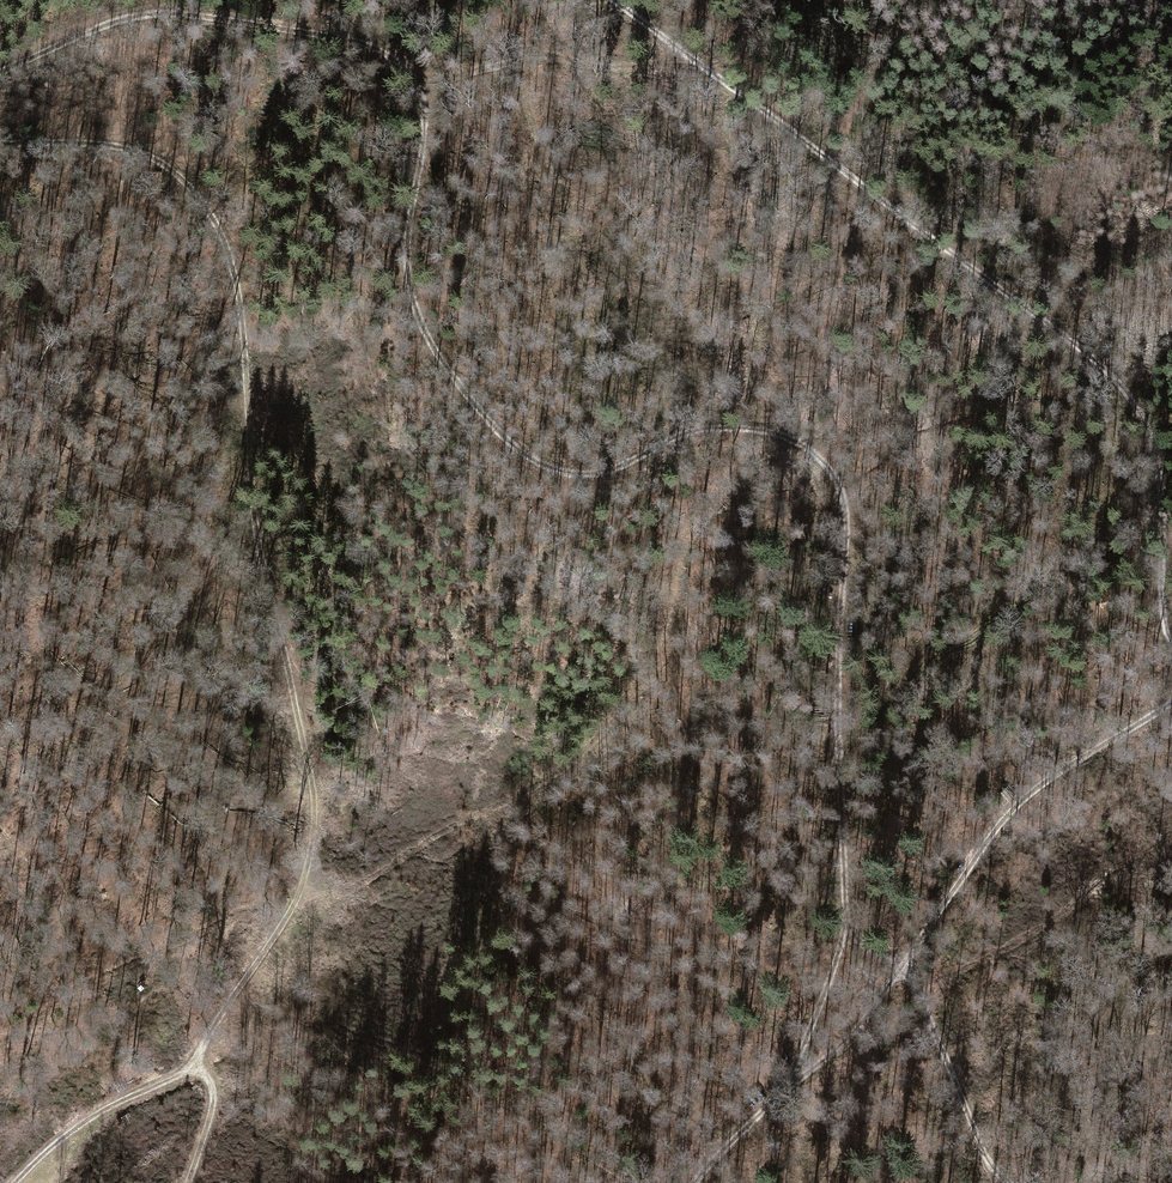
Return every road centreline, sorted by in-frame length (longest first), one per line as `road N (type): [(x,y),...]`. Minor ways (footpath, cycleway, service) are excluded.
road 1 (track): [(426,86),(411,291),(506,445),(542,464),(597,475),(687,435),(750,428),(806,447),(834,476),(846,521),(836,687),(842,936),(788,1080),(710,1158),(697,1182)]
road 2 (track): [(0,140),(145,154),(186,177),(233,257),(258,530),(308,734),(320,835),(286,916)]
road 3 (track): [(1171,575),(1135,407),(1095,347),(613,0)]
road 4 (track): [(0,76),(113,23),(163,13),(373,45),(426,86),(532,59),(714,73)]
road 5 (track): [(759,431),(701,508),(654,659),(606,730),(562,769),(356,889),(300,896)]
road 6 (track): [(1171,702),(1065,764),(1003,815),(906,964),(788,1080)]
road 7 (track): [(286,916),(195,1072),(74,1127),(14,1182)]
road 8 (track): [(842,936),(906,964),(994,1169),(1017,1182)]
road 9 (track): [(0,1046),(110,973),(236,922),(286,916)]
road 10 (track): [(195,1072),(215,1090),(189,1182)]

